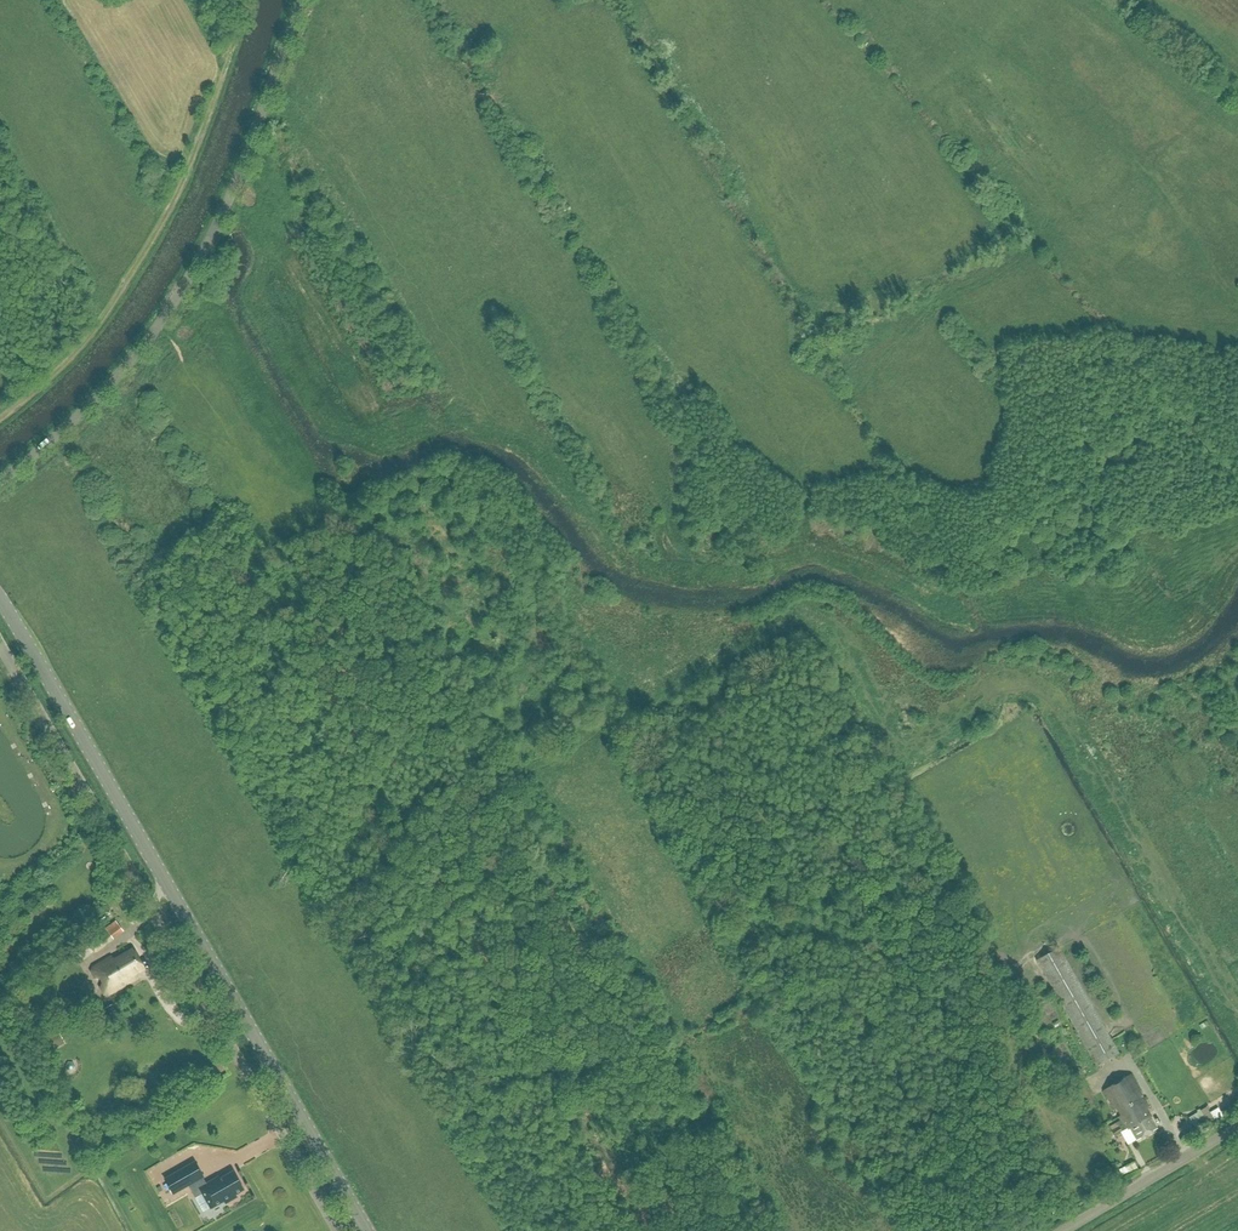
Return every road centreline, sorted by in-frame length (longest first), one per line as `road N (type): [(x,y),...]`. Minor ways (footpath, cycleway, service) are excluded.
road 1 (tertiary): [(365,1230),(0,597)]
road 2 (unclassified): [(0,478),(125,368),(192,274),(250,146),(300,0)]
road 3 (track): [(247,0),(185,173),(139,265),(81,343),(0,420)]
road 4 (unclassified): [(1237,1123),(1059,1230)]

